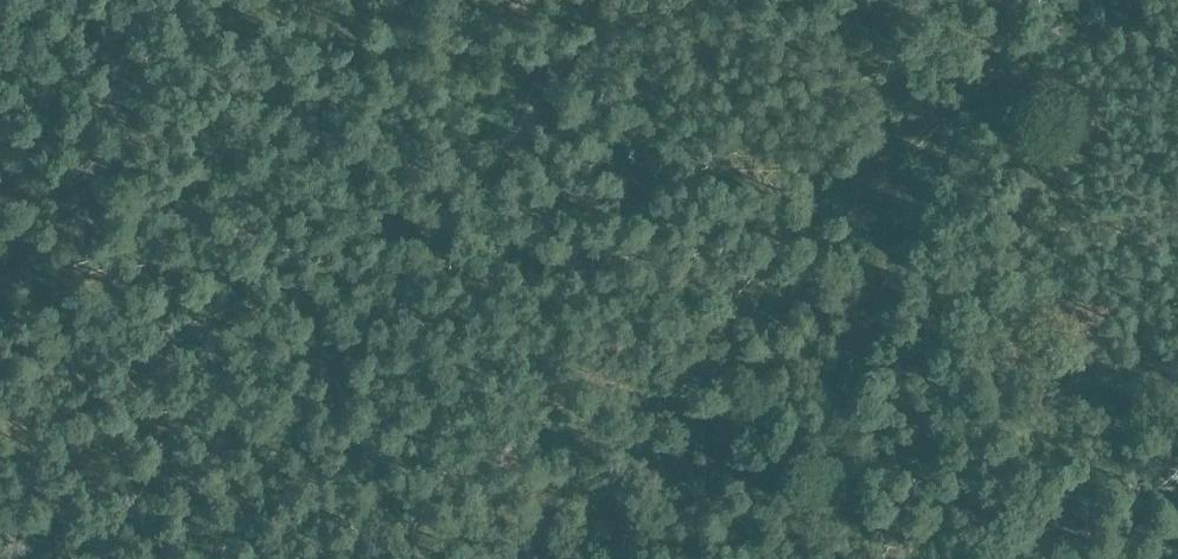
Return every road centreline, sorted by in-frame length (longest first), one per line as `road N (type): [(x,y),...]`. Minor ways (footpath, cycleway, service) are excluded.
road 1 (track): [(537,558),(606,491),(656,419),(817,259),(851,212),(953,109),(1085,0)]

